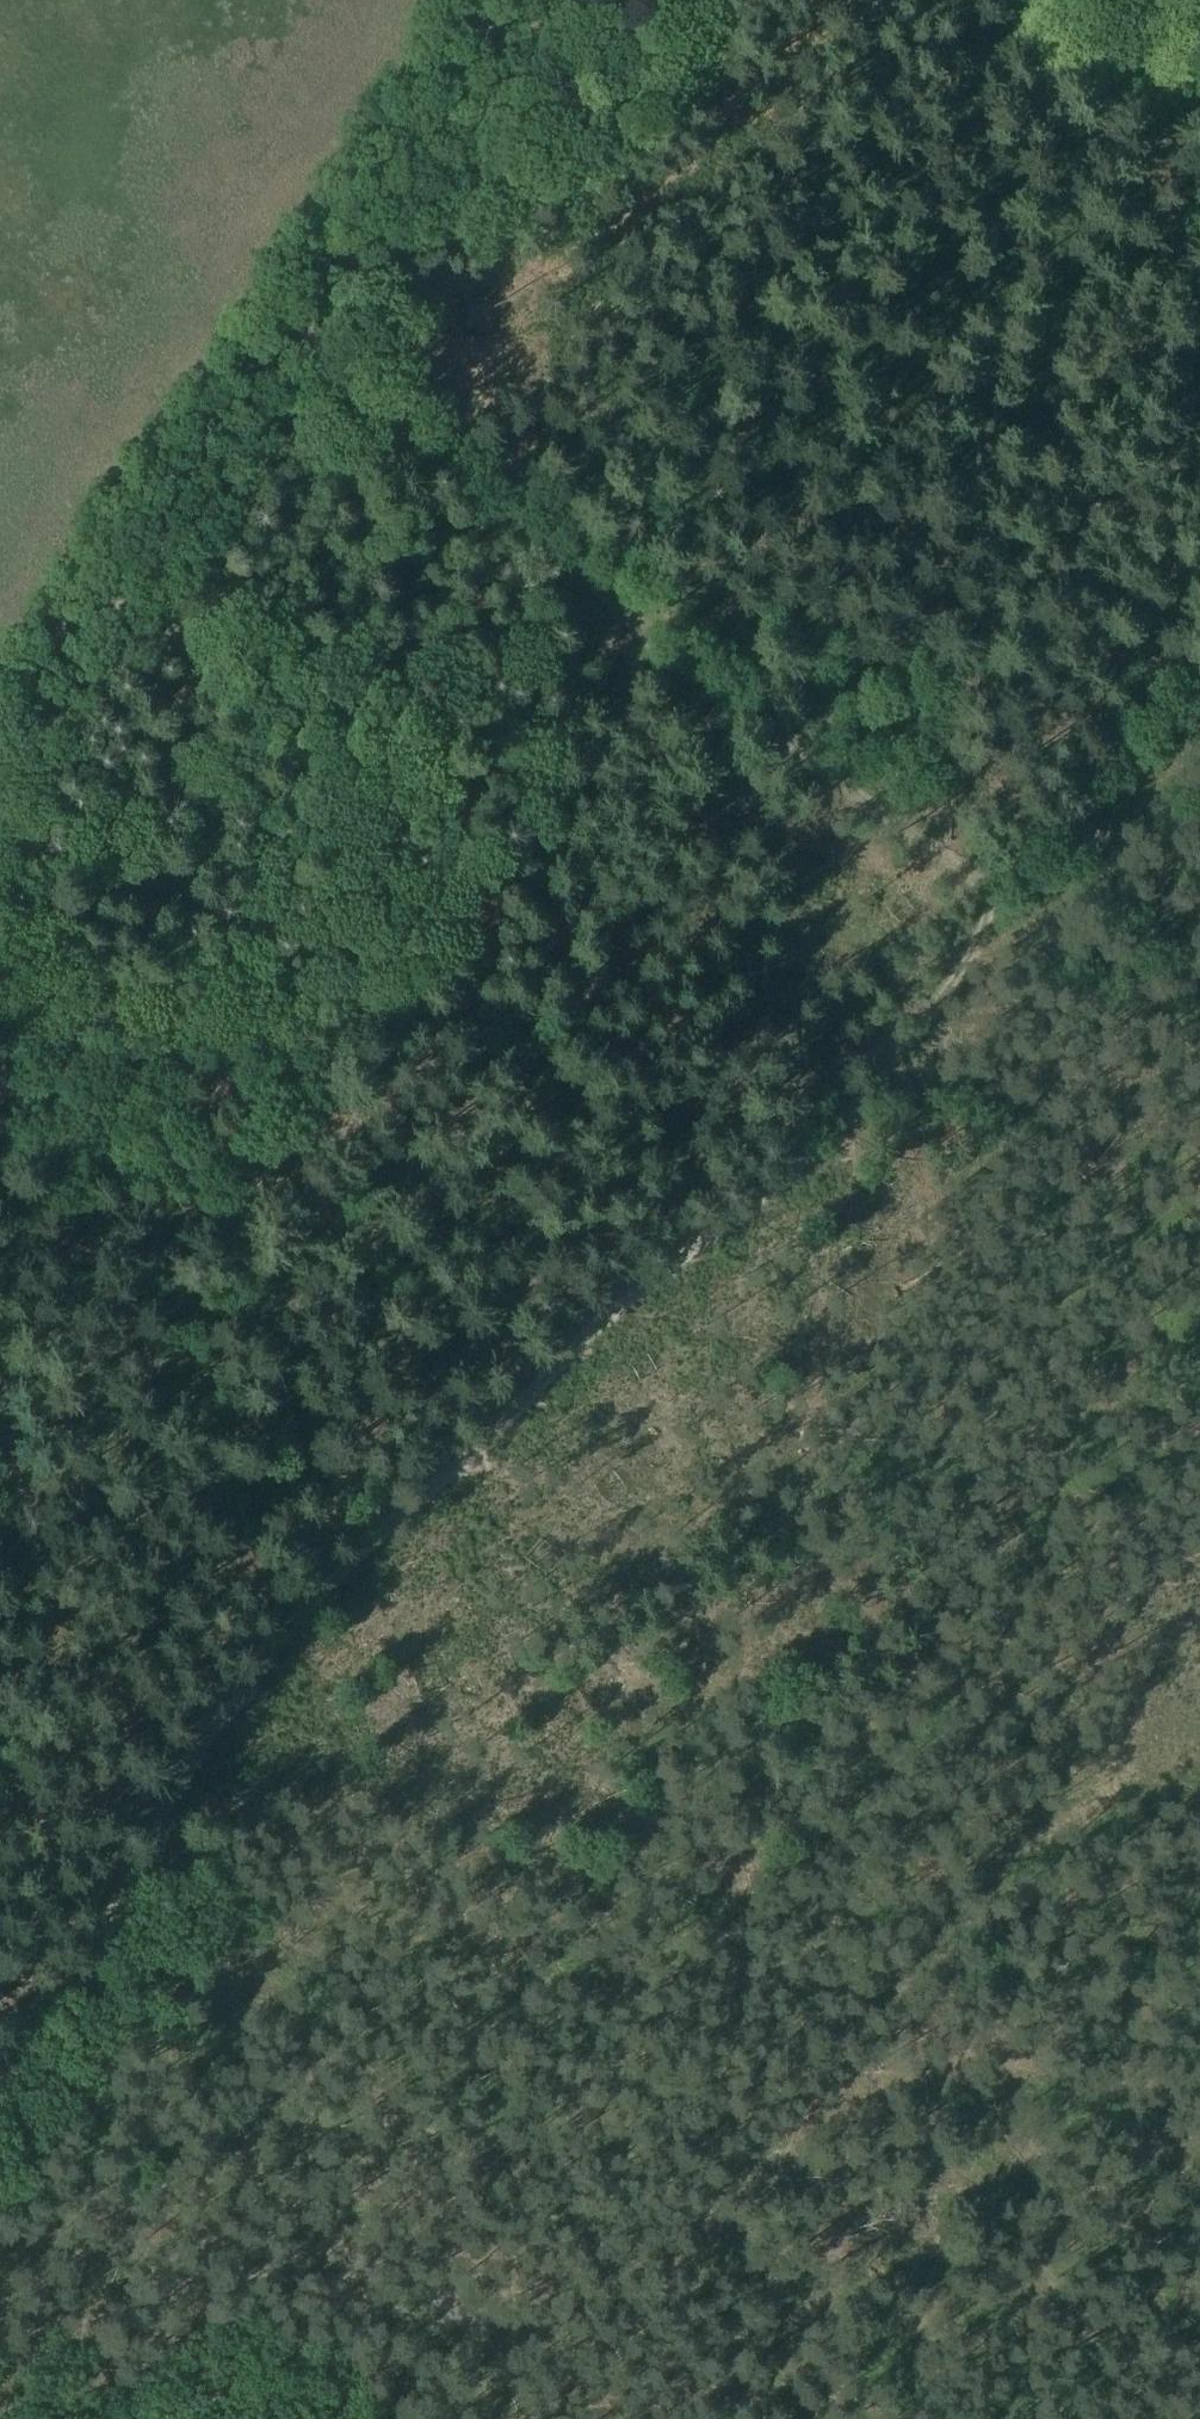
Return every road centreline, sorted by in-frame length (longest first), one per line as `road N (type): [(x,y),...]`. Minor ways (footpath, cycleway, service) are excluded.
road 1 (track): [(1199,736),(1124,826),(1017,925),(899,1098),(487,1453),(325,1608),(214,1761),(125,1905),(0,2134)]
road 2 (track): [(544,0),(0,803)]

